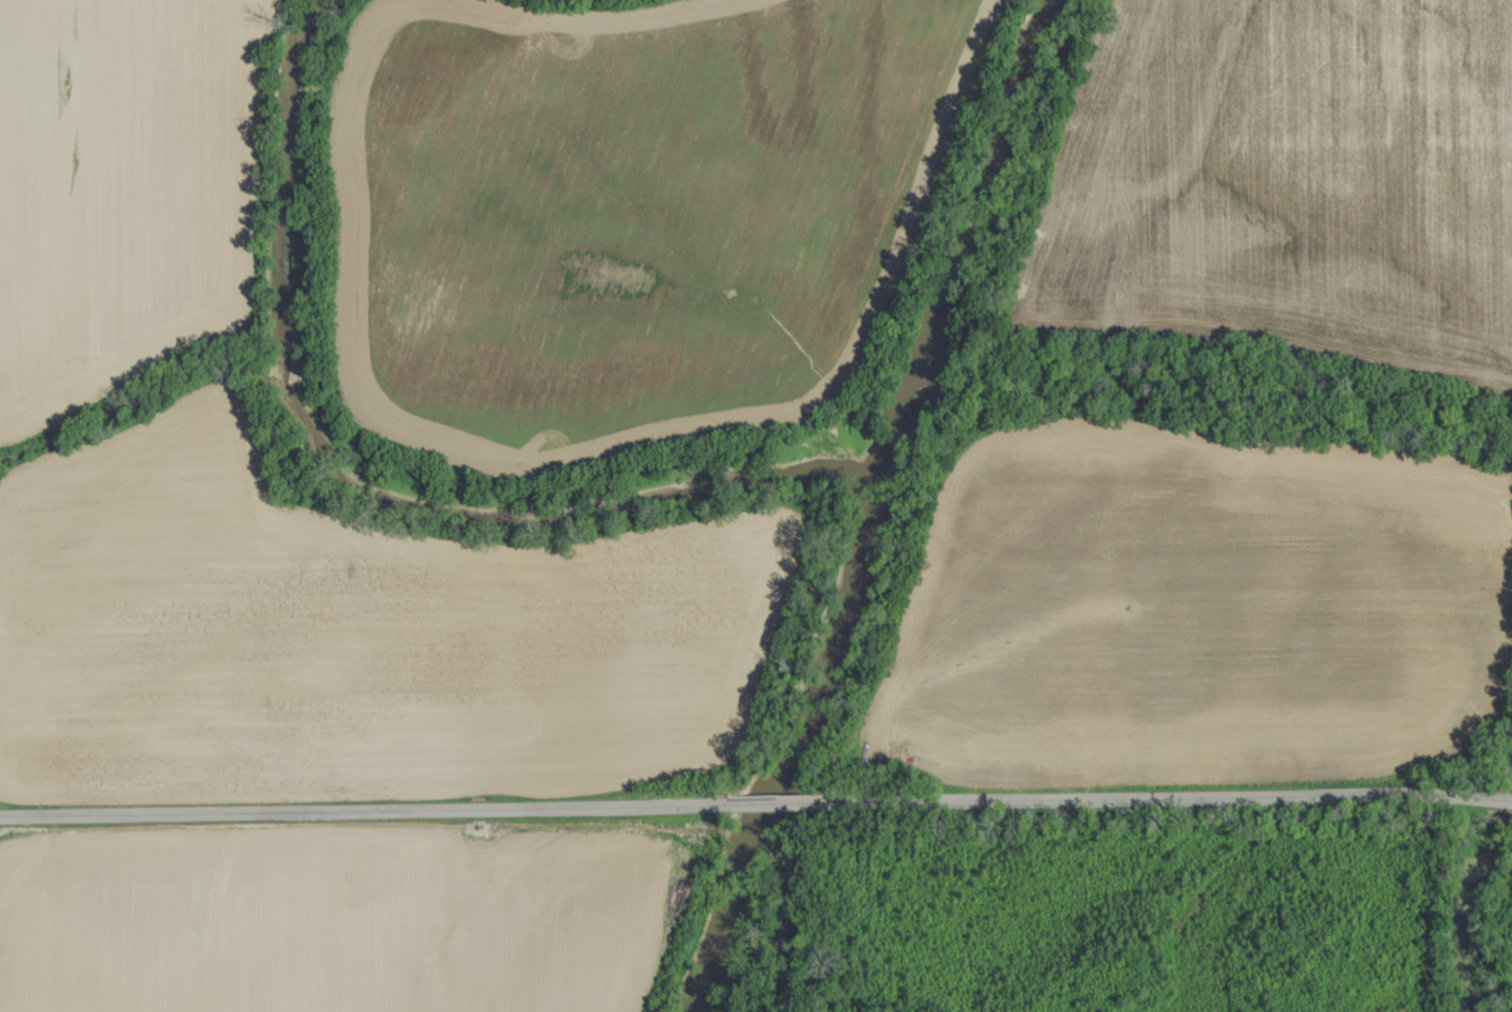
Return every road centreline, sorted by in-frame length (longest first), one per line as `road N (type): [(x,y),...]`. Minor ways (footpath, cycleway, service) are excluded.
road 1 (tertiary): [(728,803),(0,819)]
road 2 (tertiary): [(1475,790),(836,800)]

